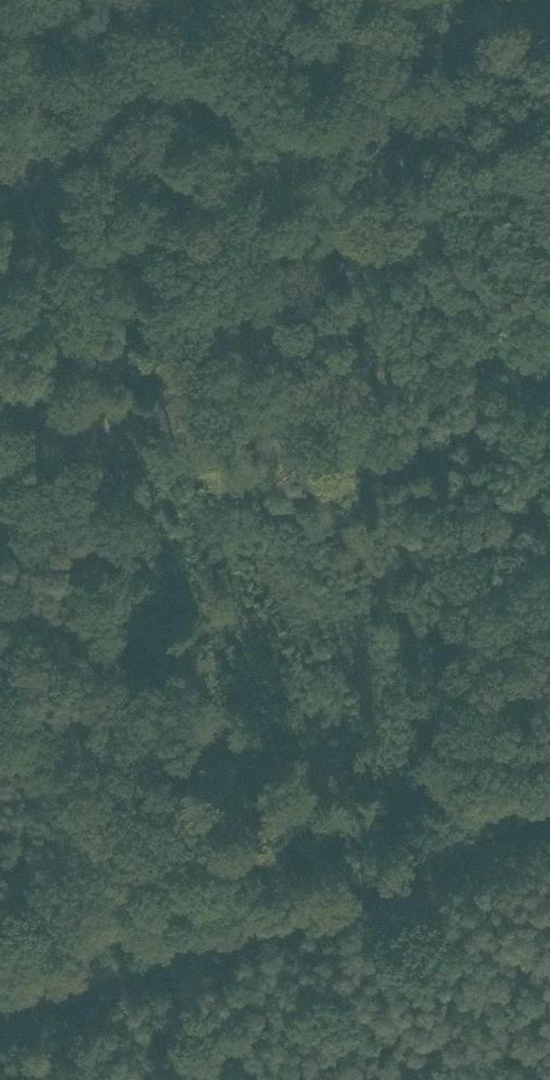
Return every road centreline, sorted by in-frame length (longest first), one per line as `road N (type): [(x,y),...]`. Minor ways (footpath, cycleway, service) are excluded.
road 1 (unclassified): [(0,1021),(549,805)]

